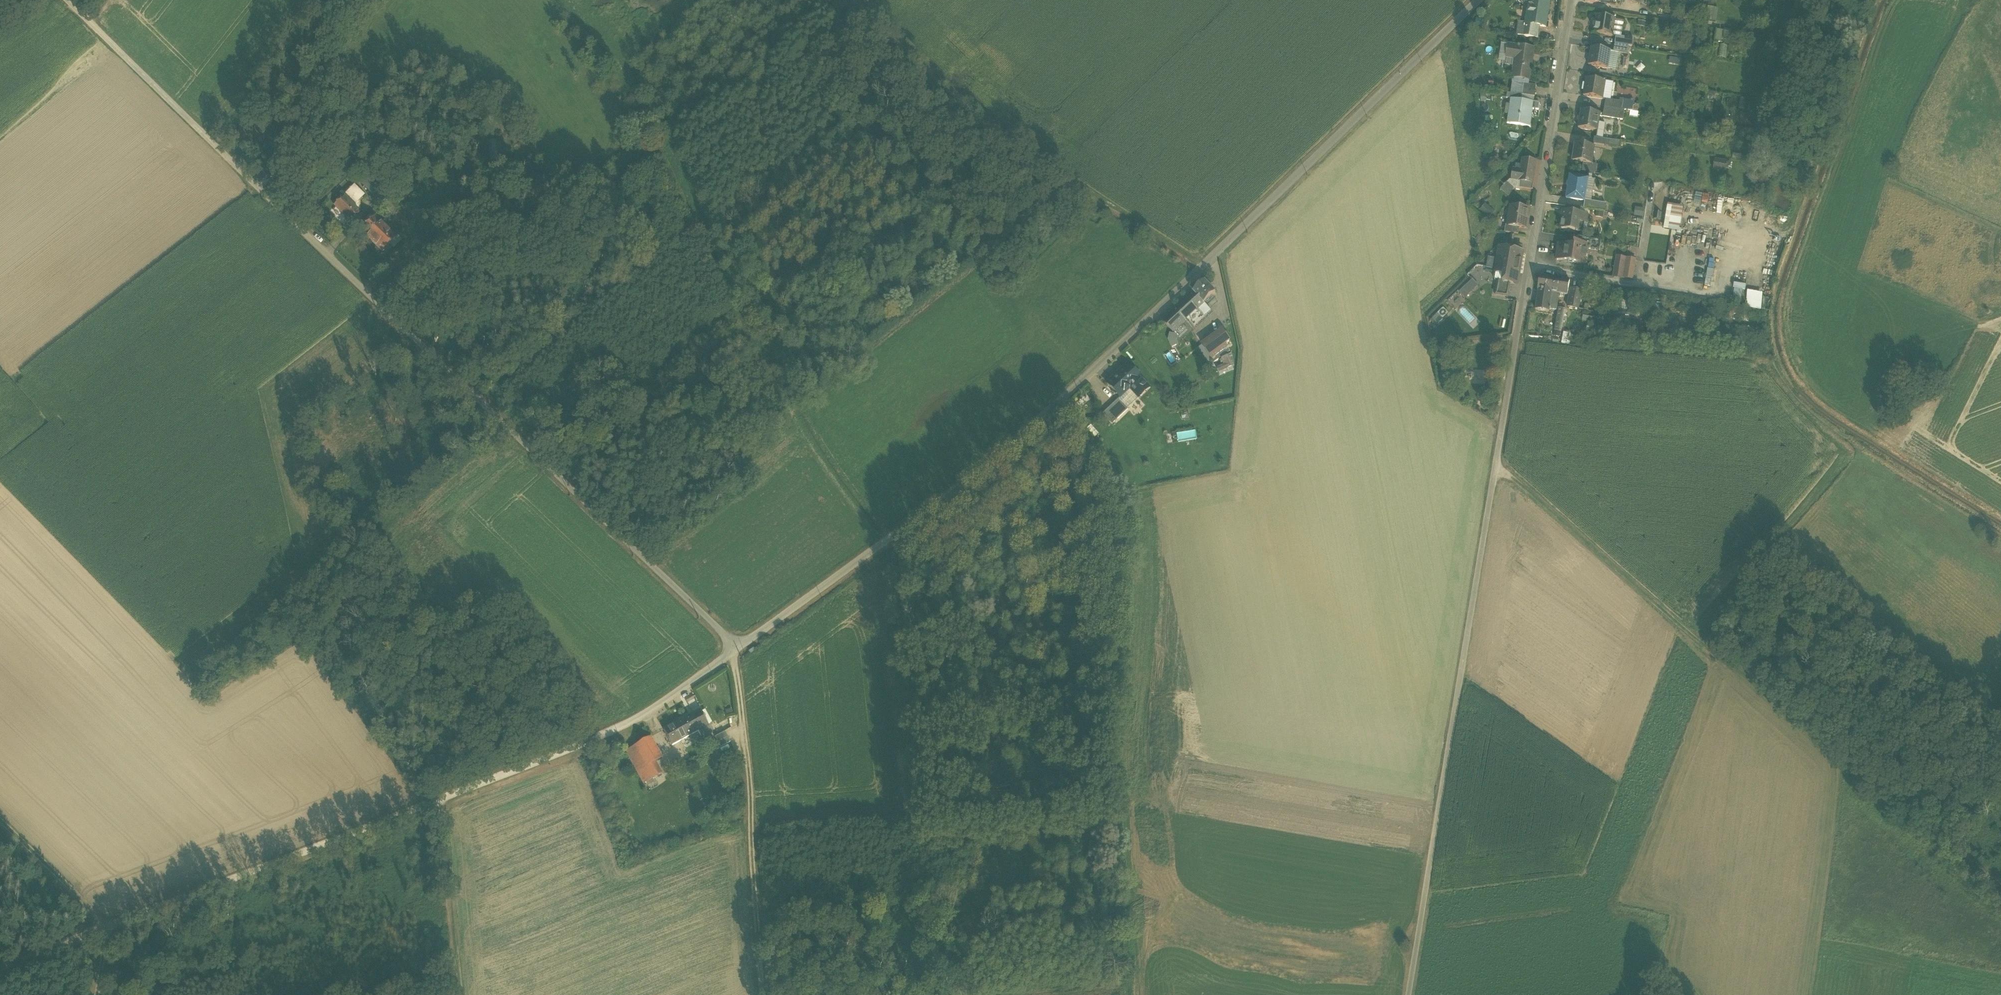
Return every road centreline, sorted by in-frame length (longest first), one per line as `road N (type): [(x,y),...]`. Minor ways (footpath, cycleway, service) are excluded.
road 1 (unclassified): [(1410,994),(1572,0)]
road 2 (unclassified): [(737,652),(896,539),(1050,412),(1481,0)]
road 3 (unclassified): [(737,652),(73,0)]
road 4 (unclassified): [(113,927),(645,721),(737,652)]
road 5 (track): [(1496,470),(2000,892)]
road 6 (track): [(853,0),(1009,133),(1205,266)]
road 7 (track): [(1844,761),(1806,994)]
road 8 (track): [(443,804),(460,994)]
road 9 (unclassified): [(737,652),(752,827)]
road 10 (track): [(752,827),(767,994)]
road 11 (track): [(0,817),(113,927)]
road 12 (track): [(0,970),(113,927)]

